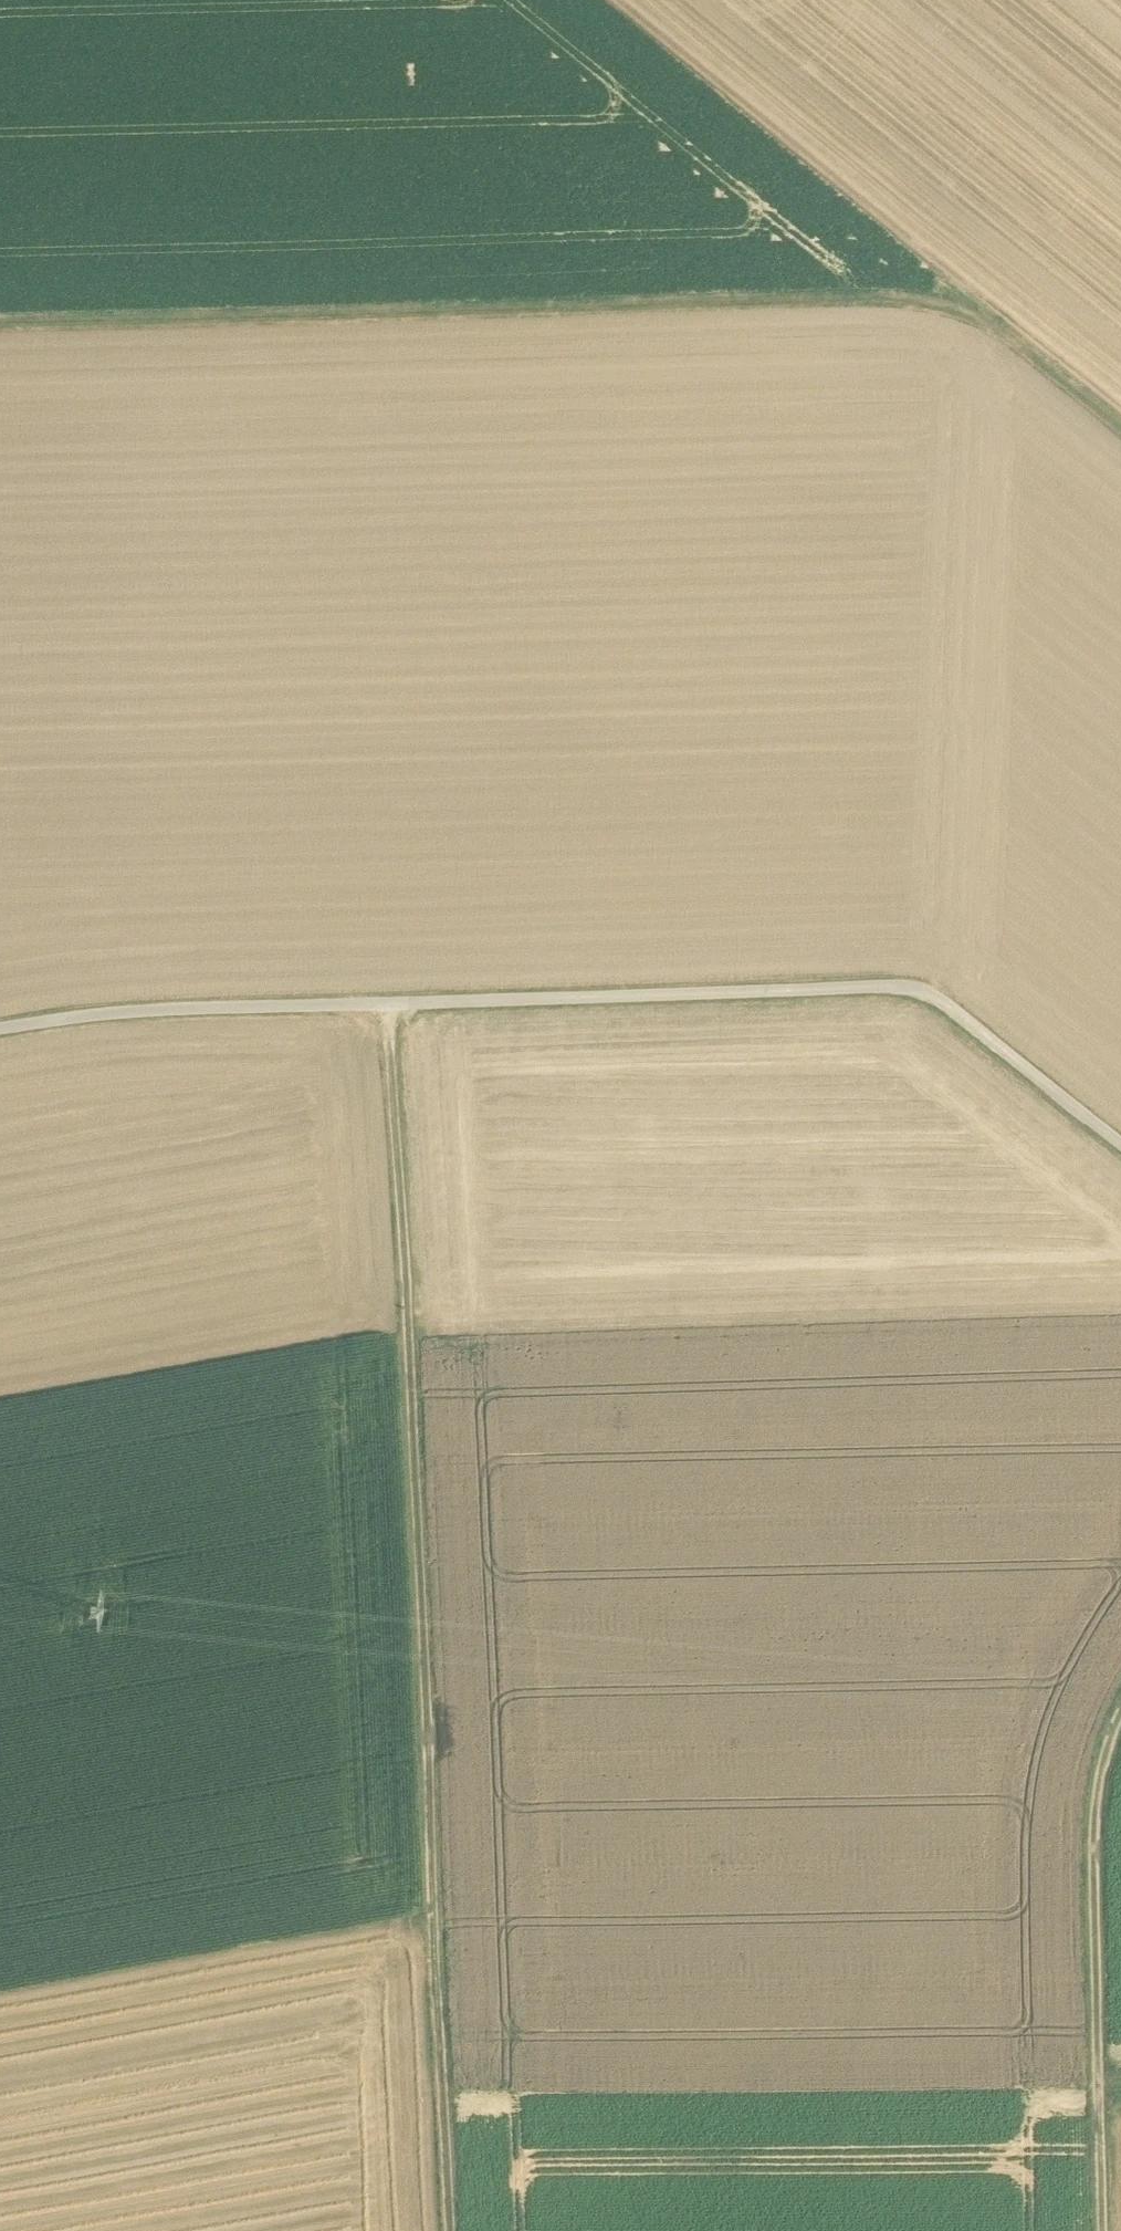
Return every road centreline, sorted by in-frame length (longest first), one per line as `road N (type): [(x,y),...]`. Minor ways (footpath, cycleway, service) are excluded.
road 1 (track): [(388,1008),(438,1656),(467,2230)]
road 2 (track): [(1120,1146),(922,989),(118,1012),(0,1027)]
road 3 (track): [(0,326),(890,296),(937,305),(1001,334),(1120,427)]
road 4 (track): [(1099,2230),(1089,1845),(1120,1707)]

